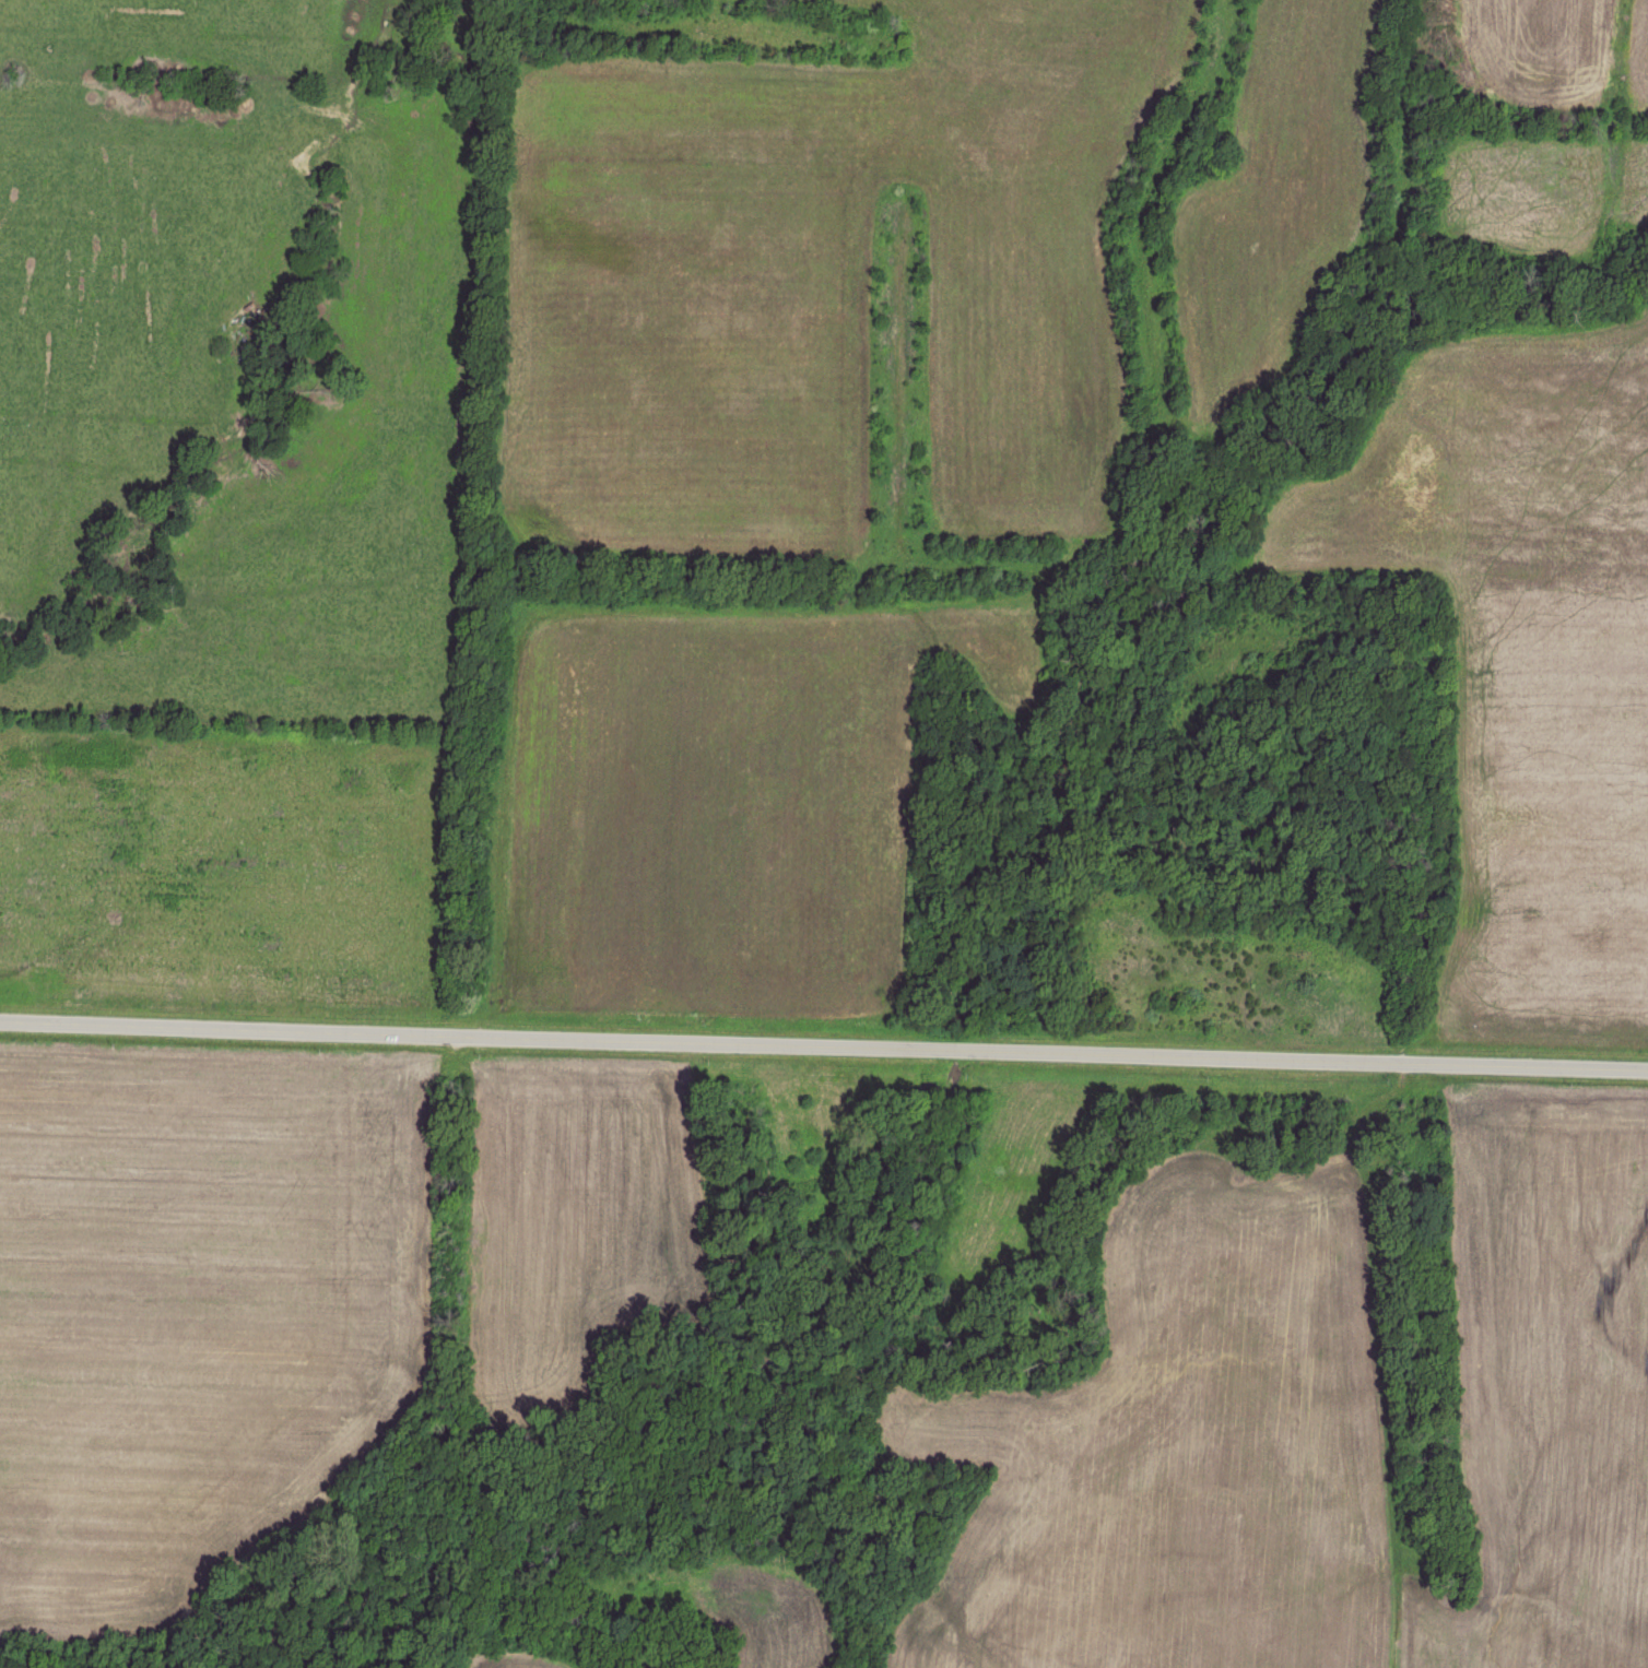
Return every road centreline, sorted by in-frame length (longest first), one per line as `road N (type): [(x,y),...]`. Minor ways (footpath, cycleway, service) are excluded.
road 1 (secondary): [(0,1023),(1647,1069)]

